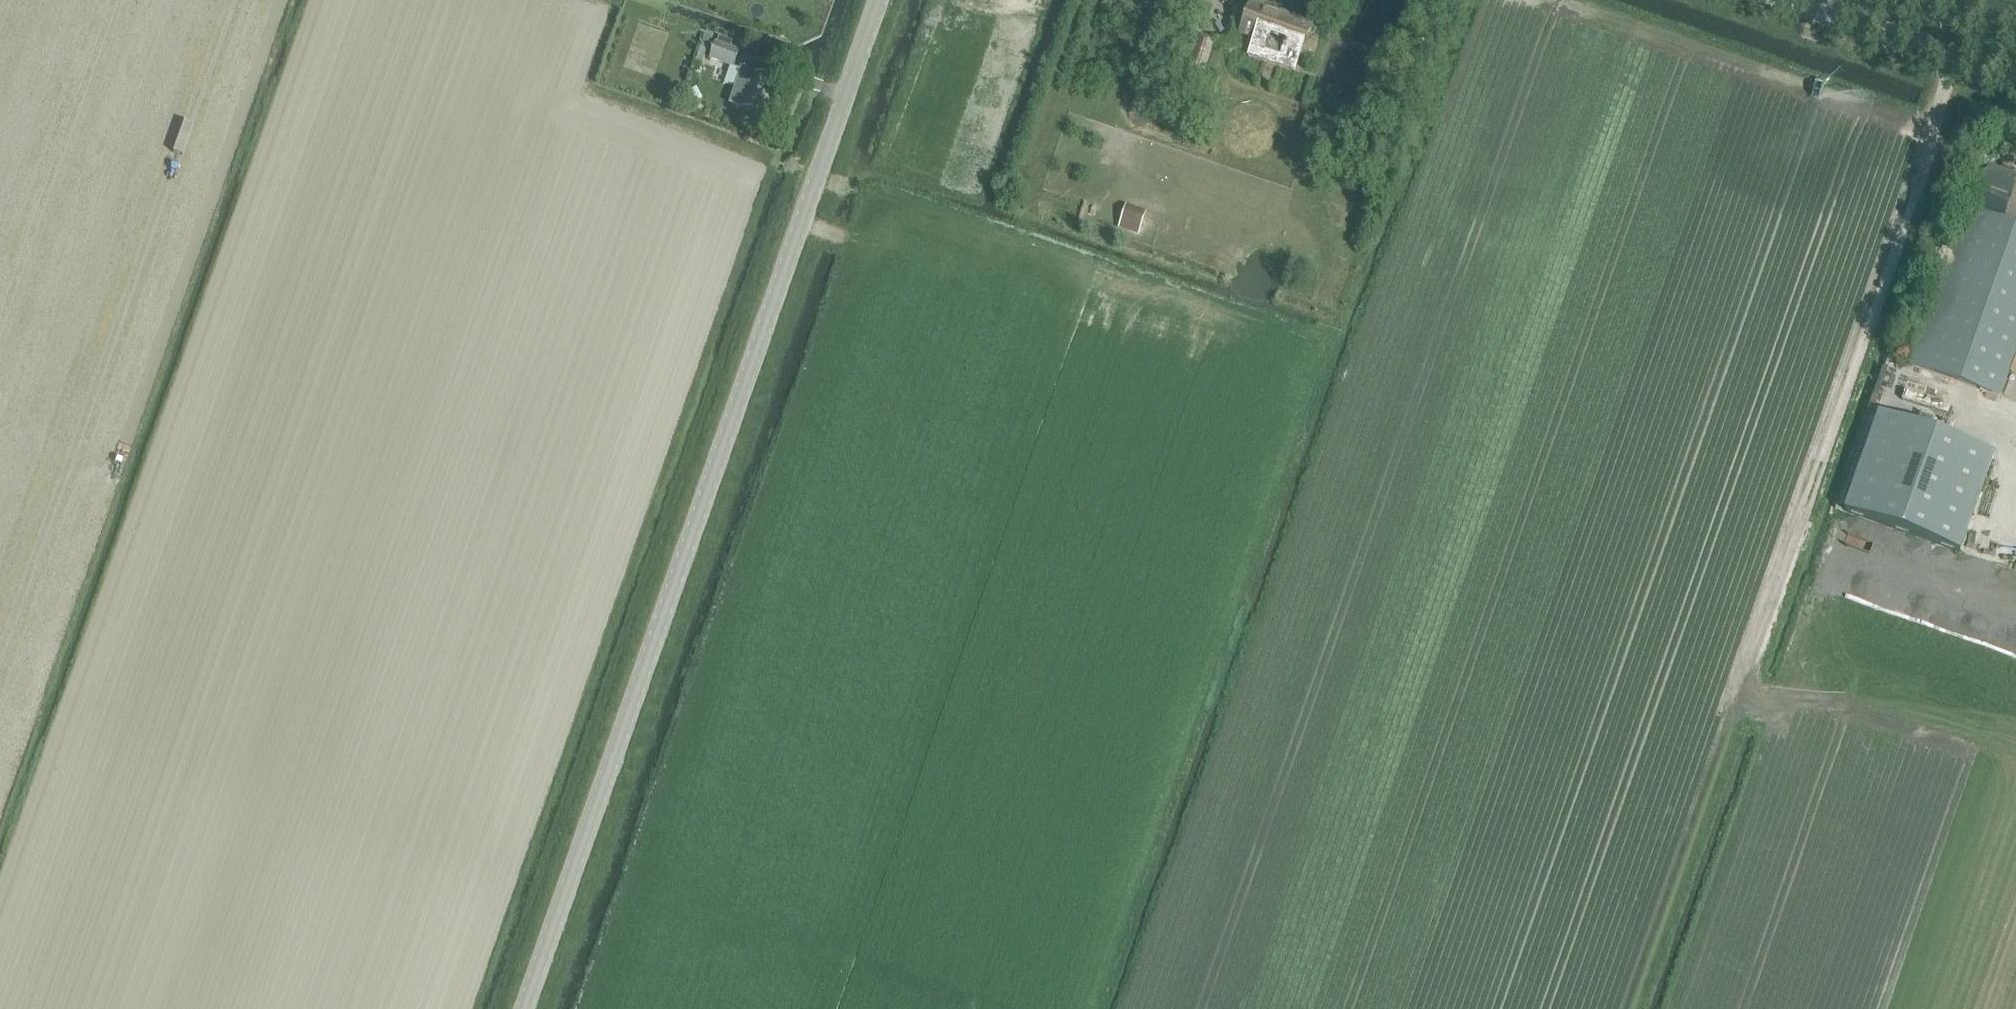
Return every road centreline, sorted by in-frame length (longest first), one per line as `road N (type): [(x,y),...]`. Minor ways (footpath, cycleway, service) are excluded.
road 1 (tertiary): [(523,1008),(879,0)]
road 2 (unclassified): [(2015,77),(1794,0)]

